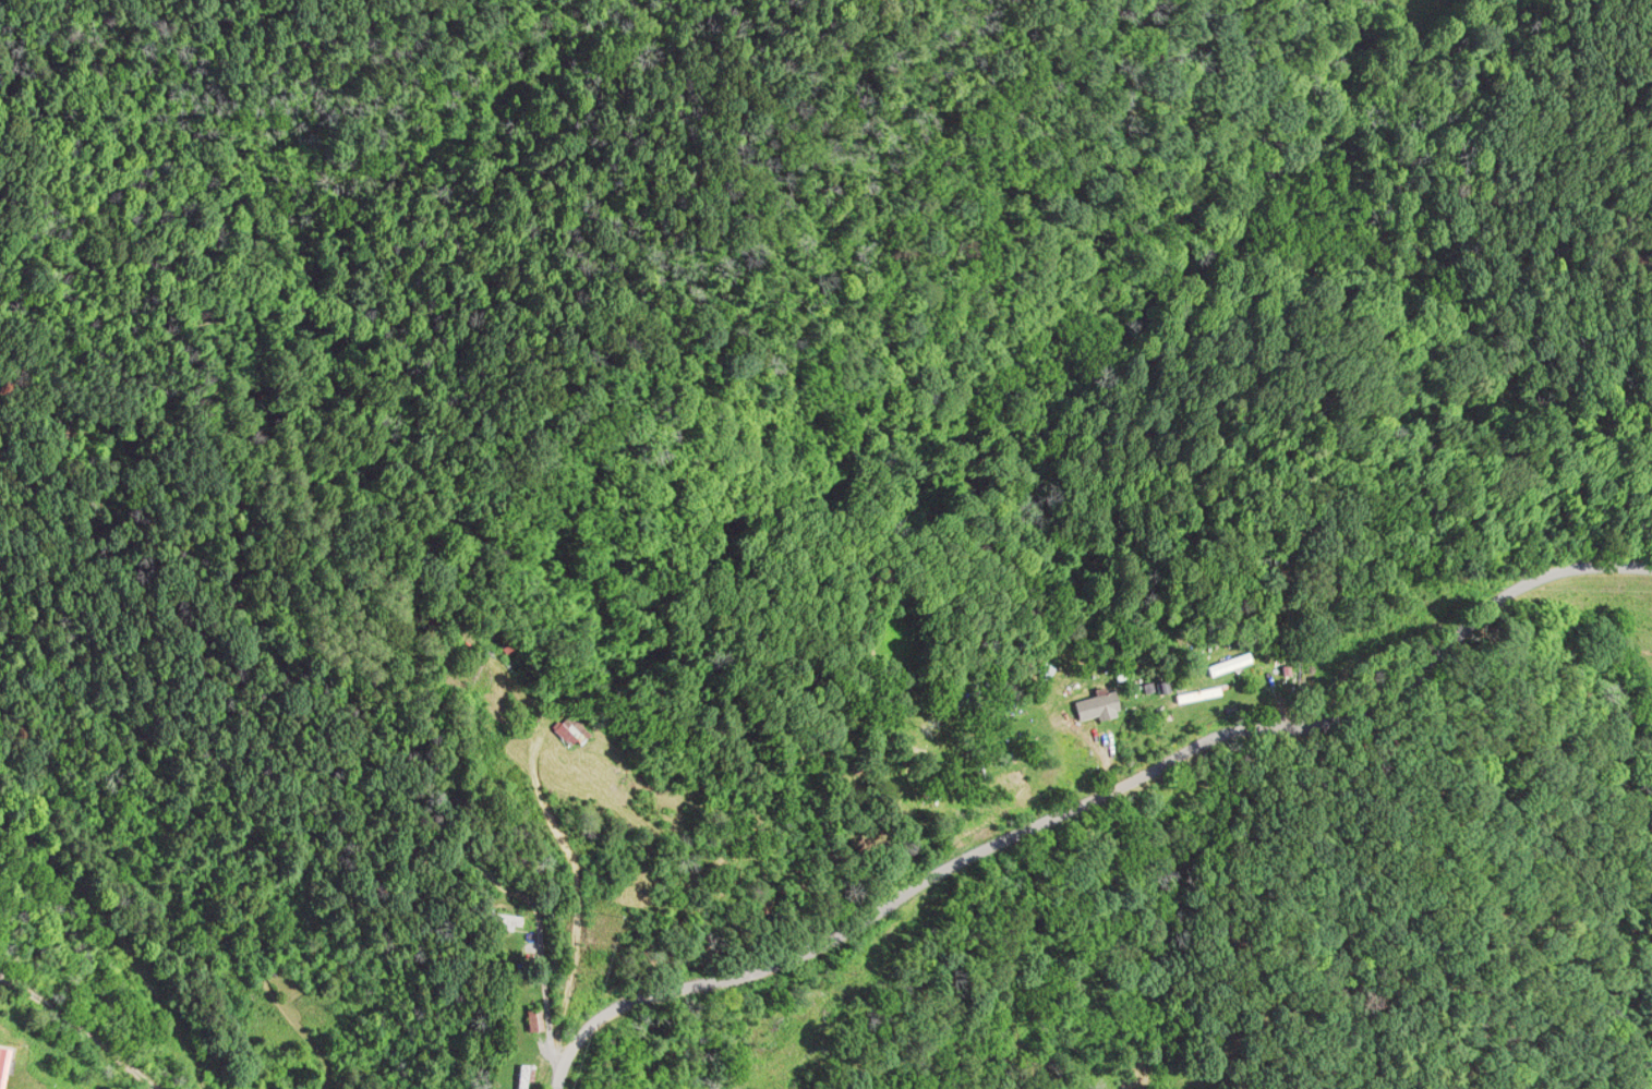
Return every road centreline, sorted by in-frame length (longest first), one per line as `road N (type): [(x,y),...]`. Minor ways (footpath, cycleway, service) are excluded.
road 1 (residential): [(558,1088),(577,1043),(613,1012),(849,925),(978,845),(1211,736),(1338,713),(1390,693),(1447,649),(1491,600),(1541,573),(1651,565)]

